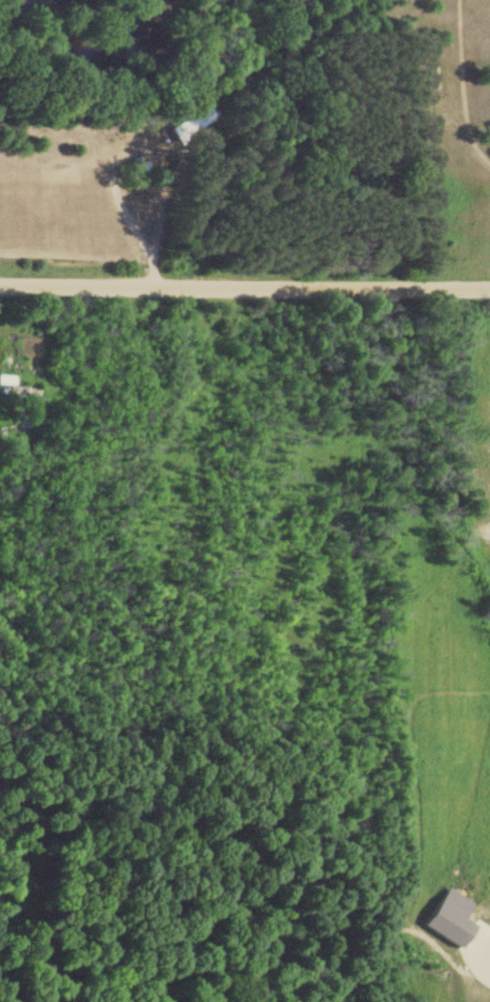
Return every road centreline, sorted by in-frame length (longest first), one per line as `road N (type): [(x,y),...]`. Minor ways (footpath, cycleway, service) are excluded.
road 1 (residential): [(0,284),(489,289)]

